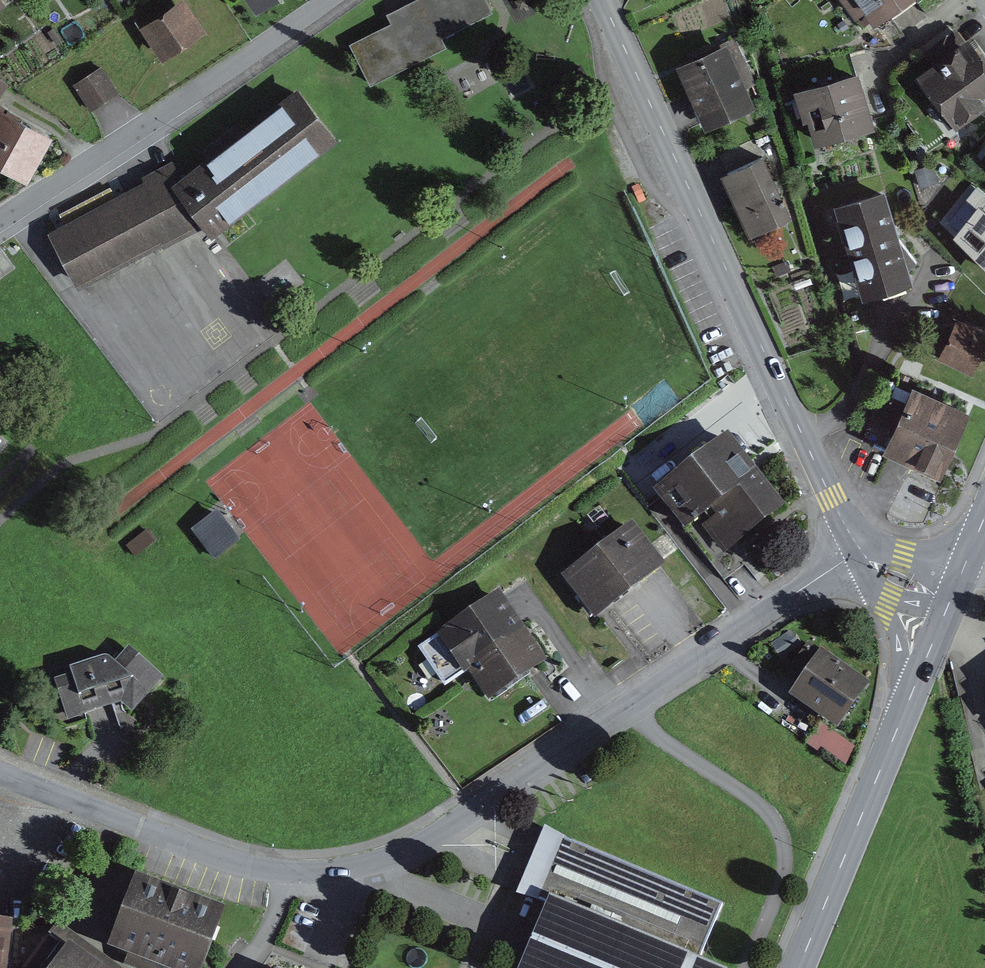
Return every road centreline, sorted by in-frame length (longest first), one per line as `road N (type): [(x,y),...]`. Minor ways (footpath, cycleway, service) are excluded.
road 1 (residential): [(857,553),(414,851),(337,871),(288,871),(227,860),(41,788)]
road 2 (residential): [(857,553),(603,0)]
road 3 (primary): [(799,967),(951,600)]
road 4 (residential): [(328,0),(0,223)]

